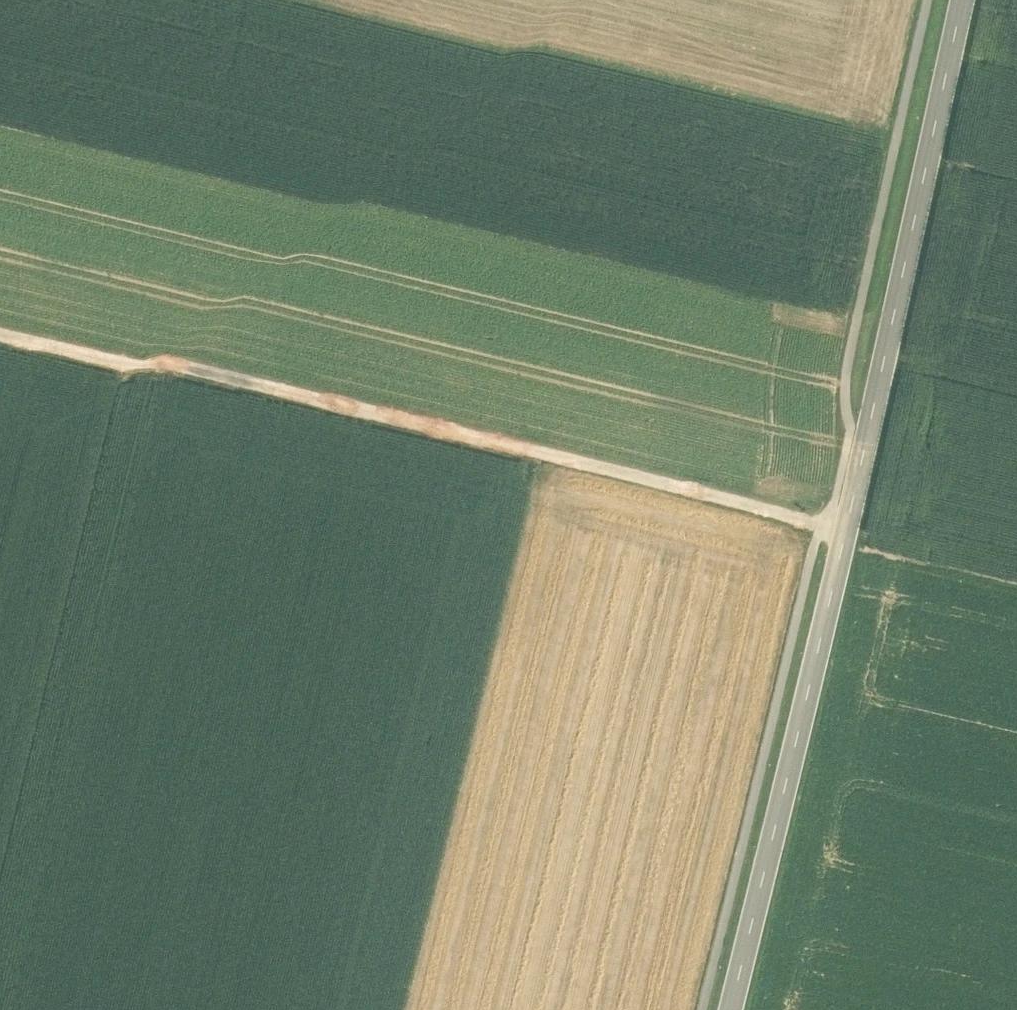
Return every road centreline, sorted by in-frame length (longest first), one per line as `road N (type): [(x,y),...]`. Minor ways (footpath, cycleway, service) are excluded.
road 1 (tertiary): [(731,1009),(962,0)]
road 2 (track): [(0,325),(845,529)]

